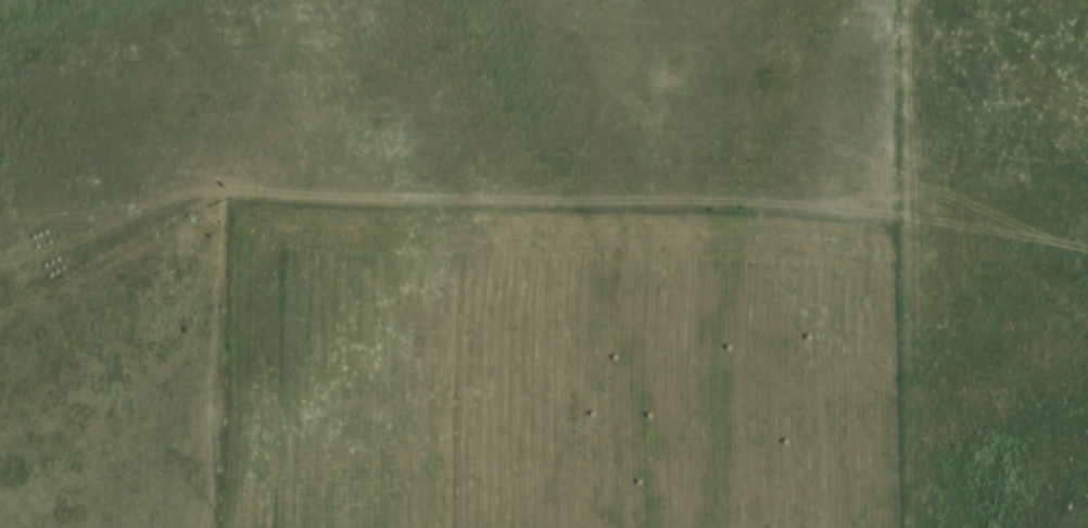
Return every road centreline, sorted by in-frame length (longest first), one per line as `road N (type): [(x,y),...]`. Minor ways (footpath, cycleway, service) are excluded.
road 1 (track): [(894,0),(909,527)]

